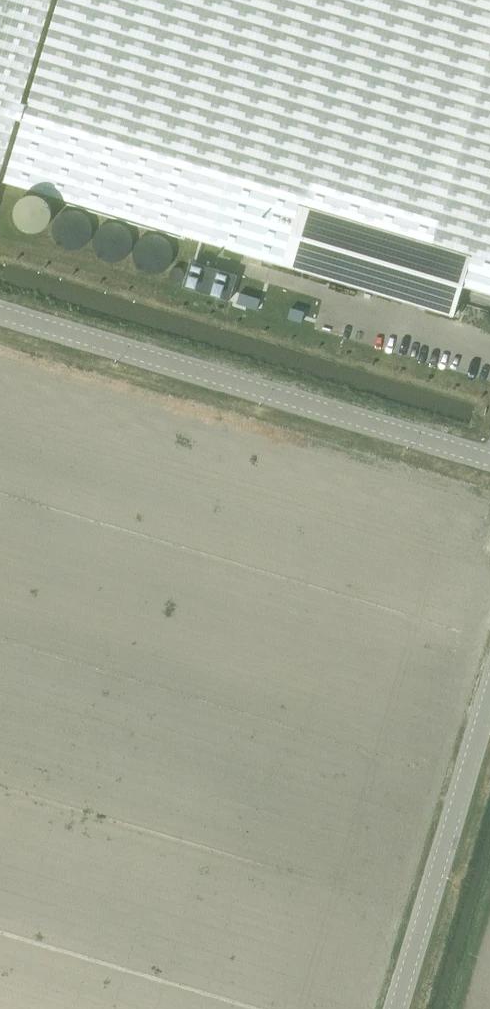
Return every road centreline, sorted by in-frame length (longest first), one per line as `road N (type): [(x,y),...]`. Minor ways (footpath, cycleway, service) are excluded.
road 1 (unclassified): [(489,458),(0,308)]
road 2 (unclassified): [(395,1008),(489,688)]

